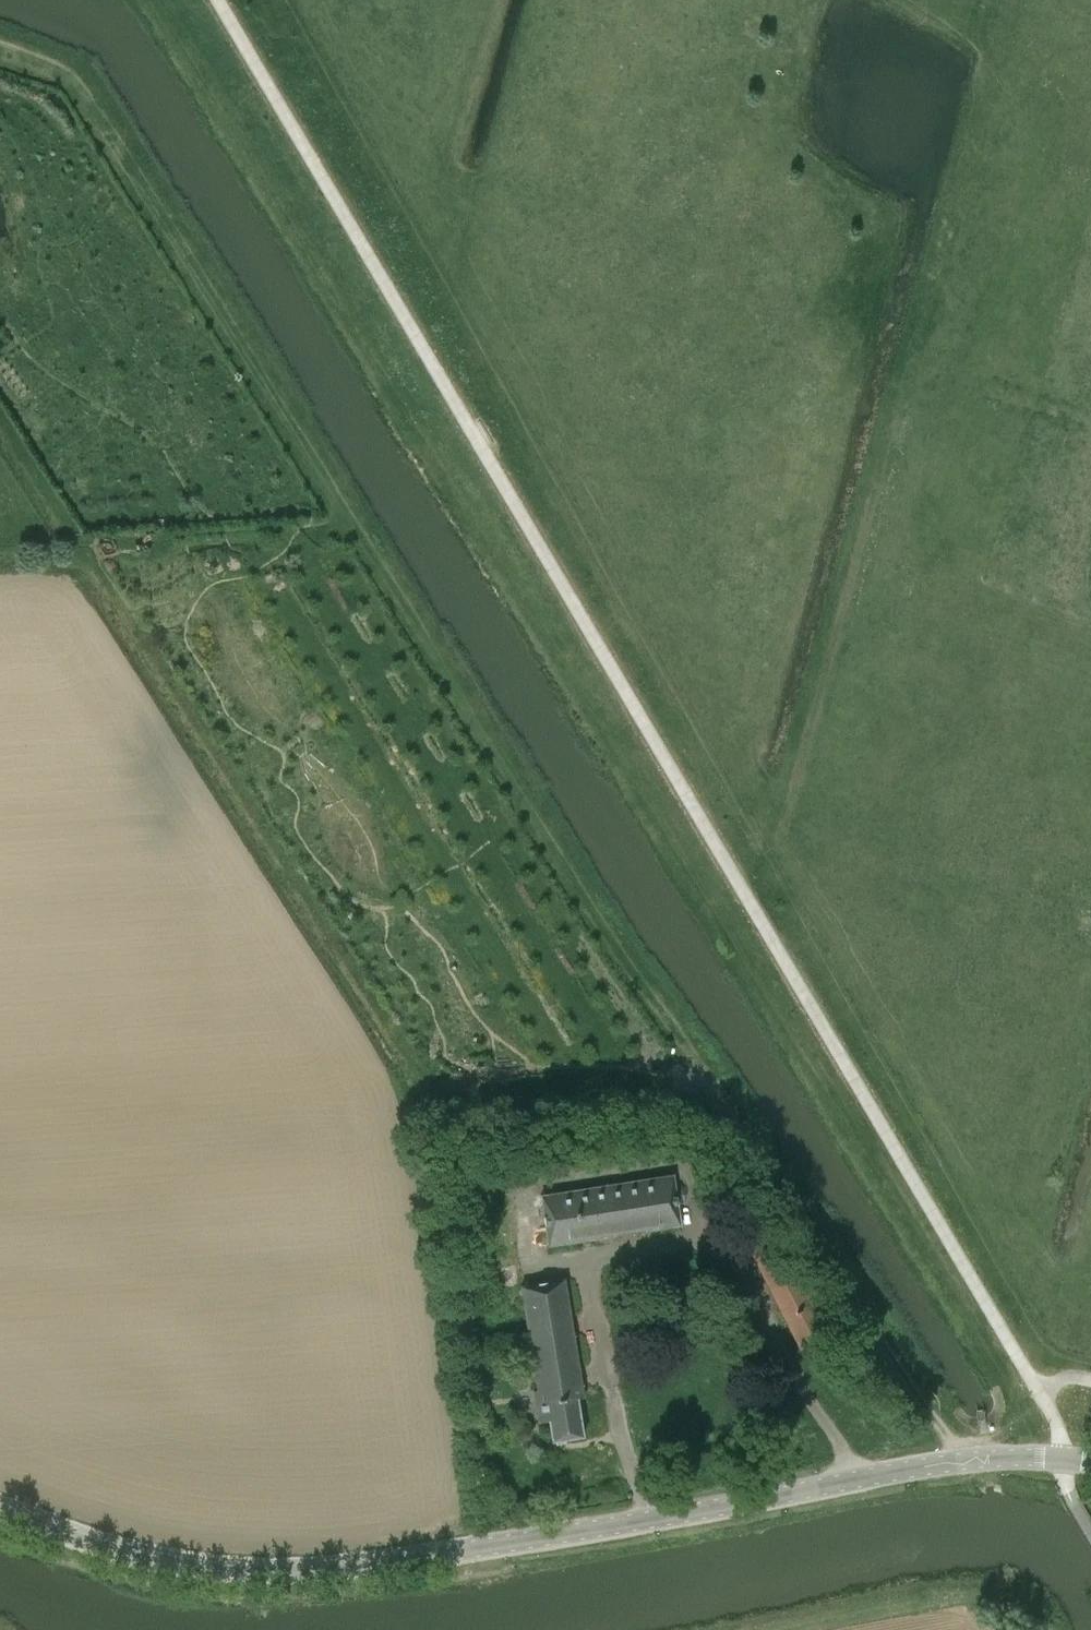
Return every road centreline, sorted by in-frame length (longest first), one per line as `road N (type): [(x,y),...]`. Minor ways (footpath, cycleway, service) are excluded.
road 1 (track): [(695,1057),(71,72),(0,48)]
road 2 (tertiary): [(1090,1462),(999,1458),(942,1465),(323,1570),(175,1560),(0,1505)]
road 3 (track): [(964,1462),(695,1057)]

